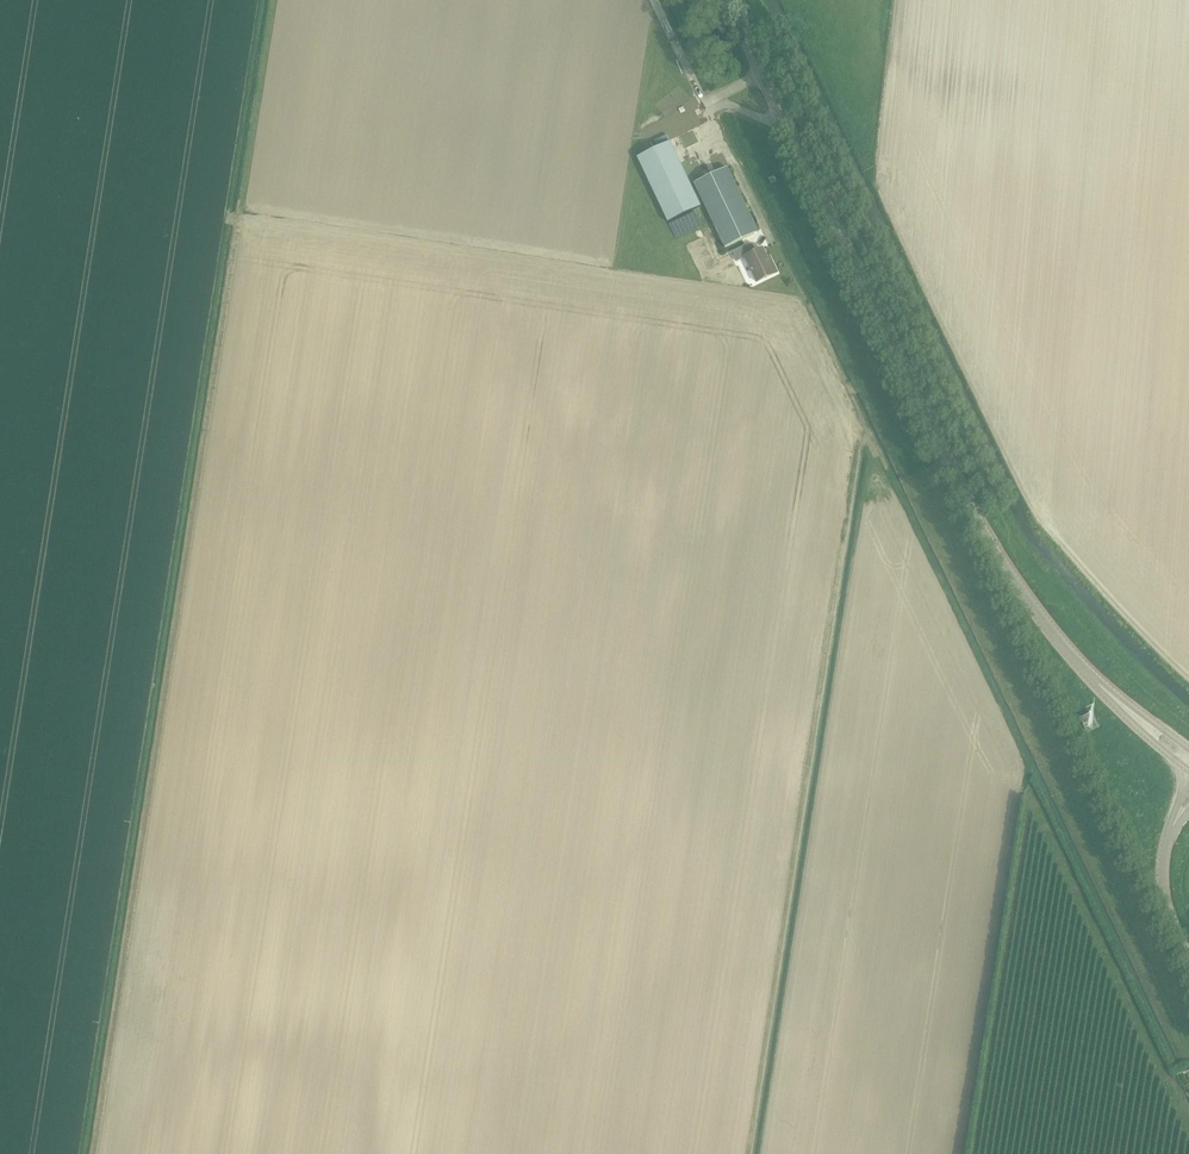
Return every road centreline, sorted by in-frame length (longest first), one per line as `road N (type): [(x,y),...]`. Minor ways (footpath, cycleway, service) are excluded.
road 1 (secondary): [(1188,758),(1085,671),(1007,567),(726,0)]
road 2 (tertiary): [(1188,956),(1164,873),(1188,804)]

